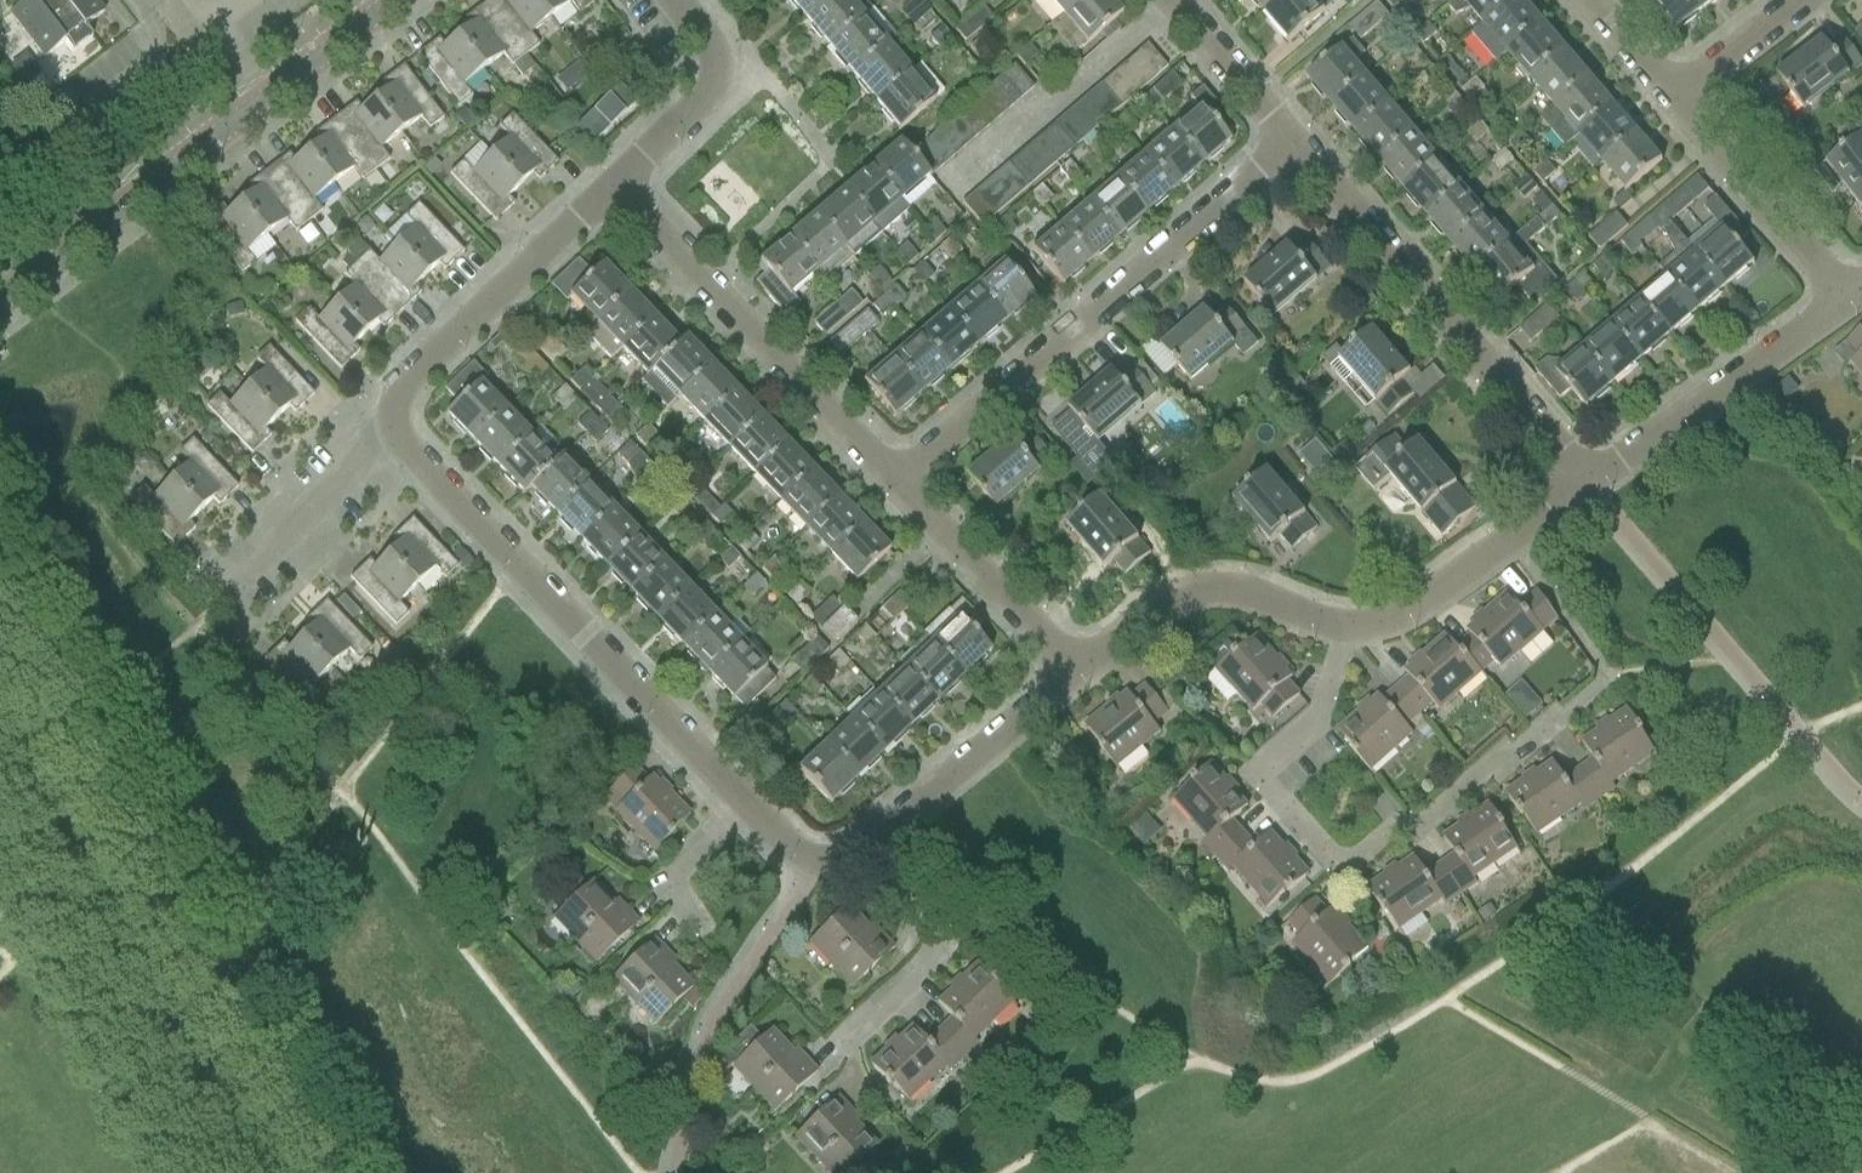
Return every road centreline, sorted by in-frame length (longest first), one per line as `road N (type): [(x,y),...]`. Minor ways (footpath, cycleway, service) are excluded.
road 1 (residential): [(1562,714),(1416,833),(1395,830),(1356,861),(1337,861),(1264,780),(1265,769),(1319,723),(1344,630)]
road 2 (residential): [(900,486),(1297,144)]
road 3 (residential): [(741,808),(398,439)]
road 4 (tertiary): [(251,1172),(0,742)]
road 5 (tertiary): [(0,302),(394,0)]
road 6 (residential): [(1588,484),(1297,144)]
road 7 (residential): [(900,486),(614,189)]
road 8 (residential): [(398,439),(392,413),(400,390),(614,189)]
road 9 (residential): [(1588,484),(1844,296)]
road 10 (residential): [(1080,673),(1172,600),(1206,591),(1248,594),(1344,630)]
road 11 (residential): [(858,857),(1080,673)]
road 12 (residential): [(1344,630),(1387,623),(1588,484)]
road 13 (residential): [(836,1047),(942,941),(858,857)]
road 14 (residential): [(1844,296),(1675,97)]
road 15 (residential): [(1080,673),(900,486)]
road 16 (residential): [(214,608),(398,439)]
road 17 (residential): [(614,189),(710,92),(717,70),(710,46),(674,0)]
road 18 (residential): [(1297,144),(1174,0)]
road 19 (residential): [(703,922),(666,886),(741,808)]
road 20 (residential): [(1675,97),(1802,0)]
road 21 (residential): [(1675,97),(1592,0)]

